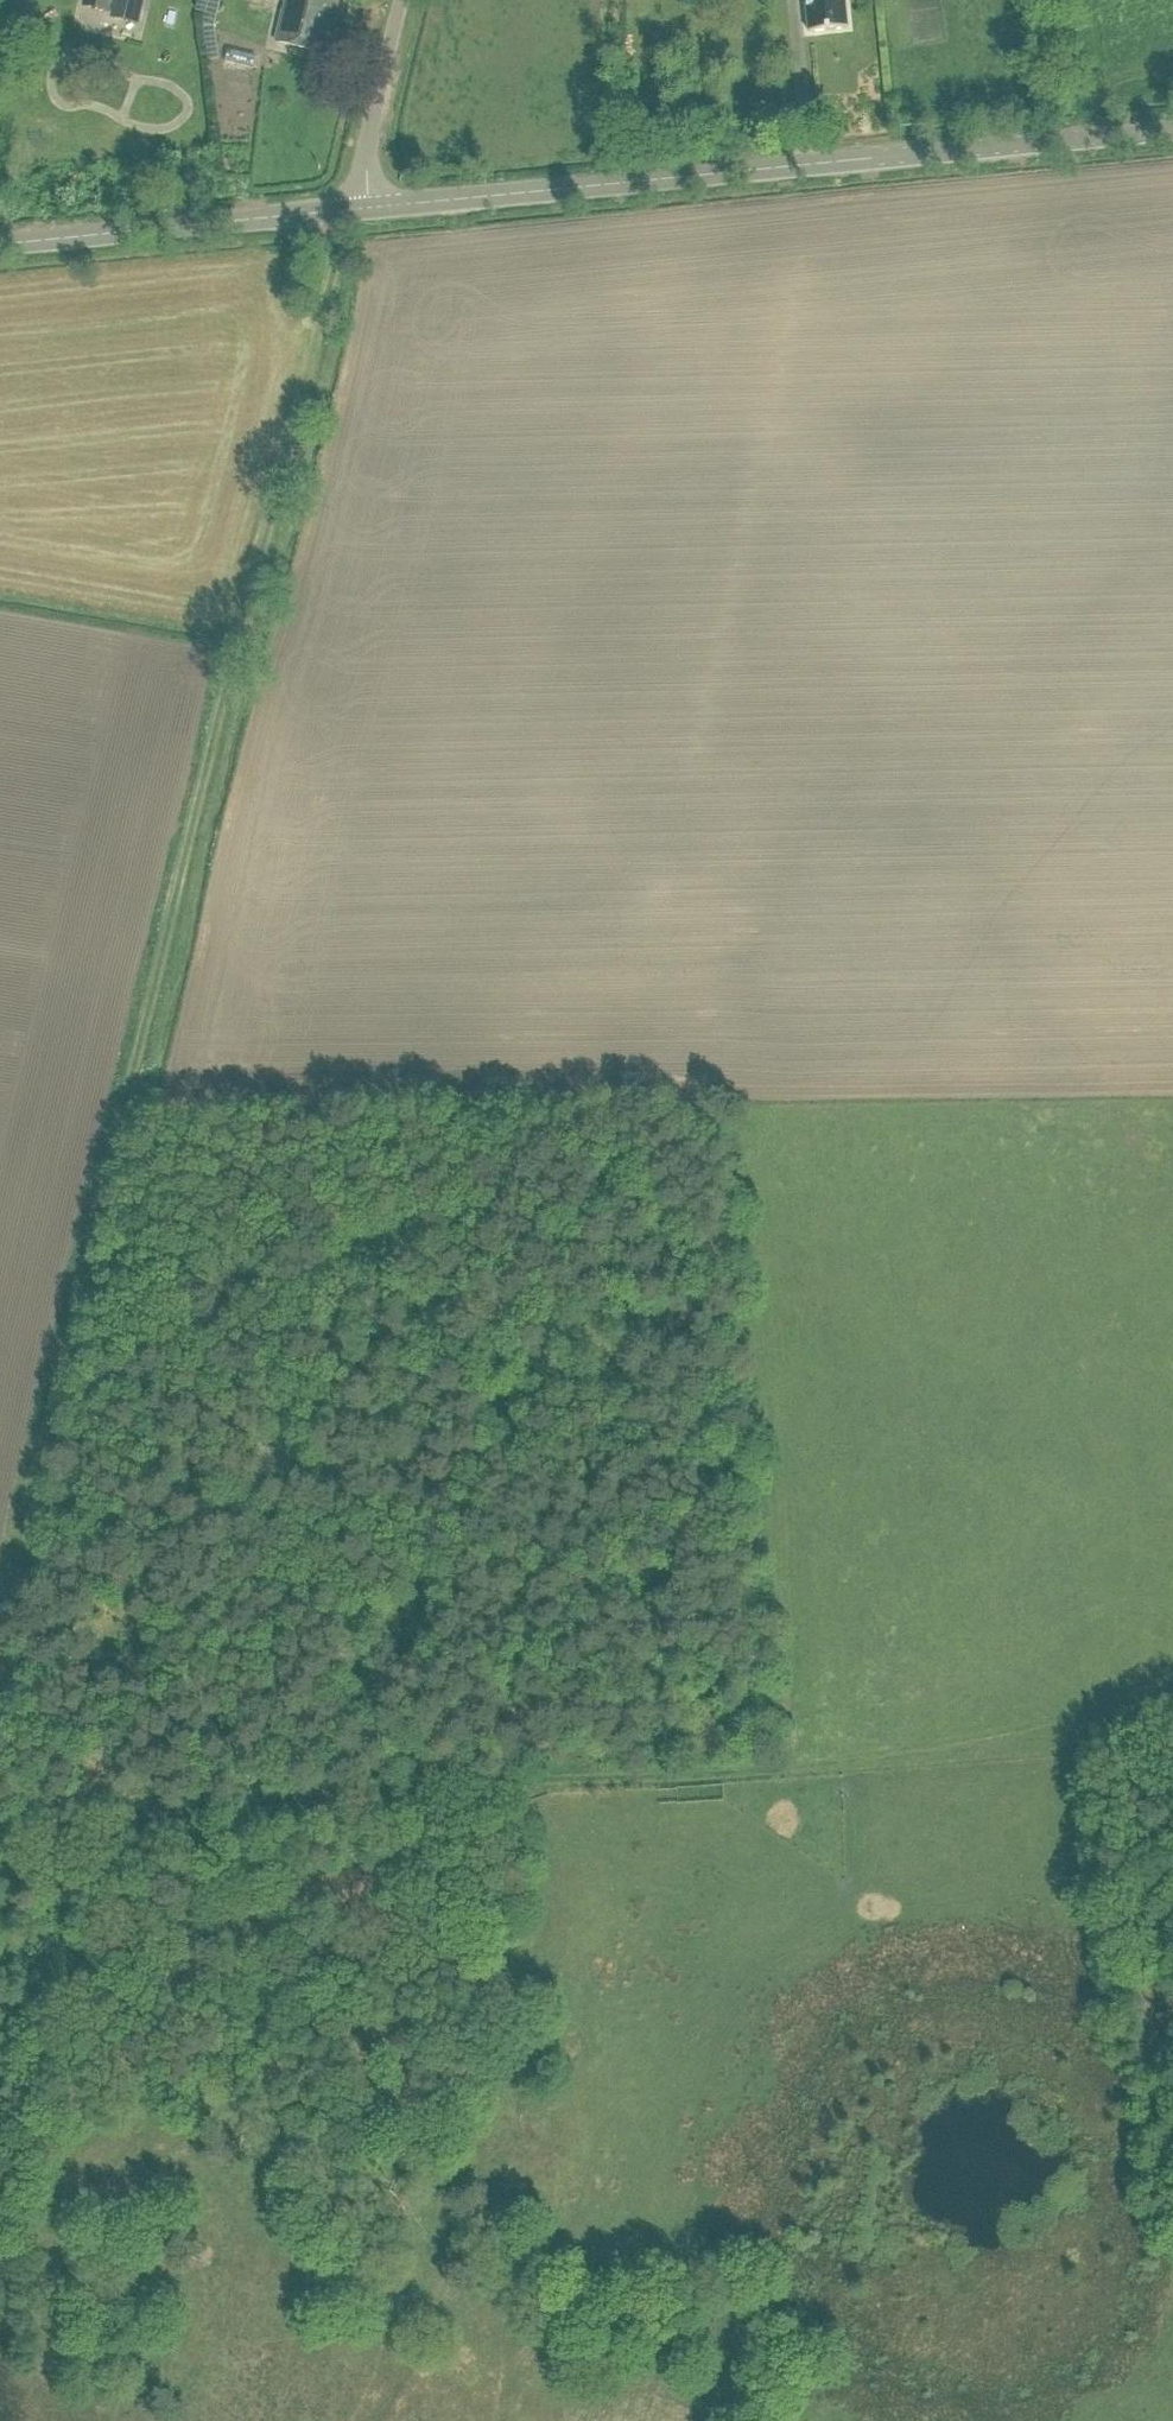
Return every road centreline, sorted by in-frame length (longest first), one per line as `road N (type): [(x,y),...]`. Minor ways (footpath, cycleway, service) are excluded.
road 1 (track): [(351,209),(0,1624)]
road 2 (tertiary): [(1172,128),(351,209)]
road 3 (track): [(0,1828),(770,1778)]
road 4 (tertiary): [(351,209),(0,244)]
road 5 (unclassified): [(351,209),(401,0)]

